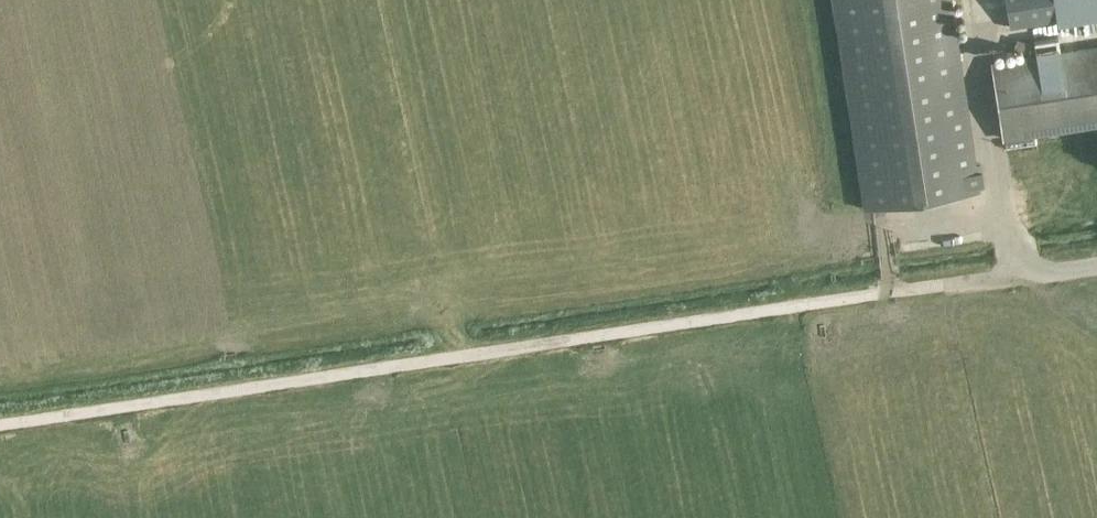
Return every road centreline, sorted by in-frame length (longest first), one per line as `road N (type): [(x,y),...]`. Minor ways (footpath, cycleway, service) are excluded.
road 1 (unclassified): [(0,421),(1096,261)]

